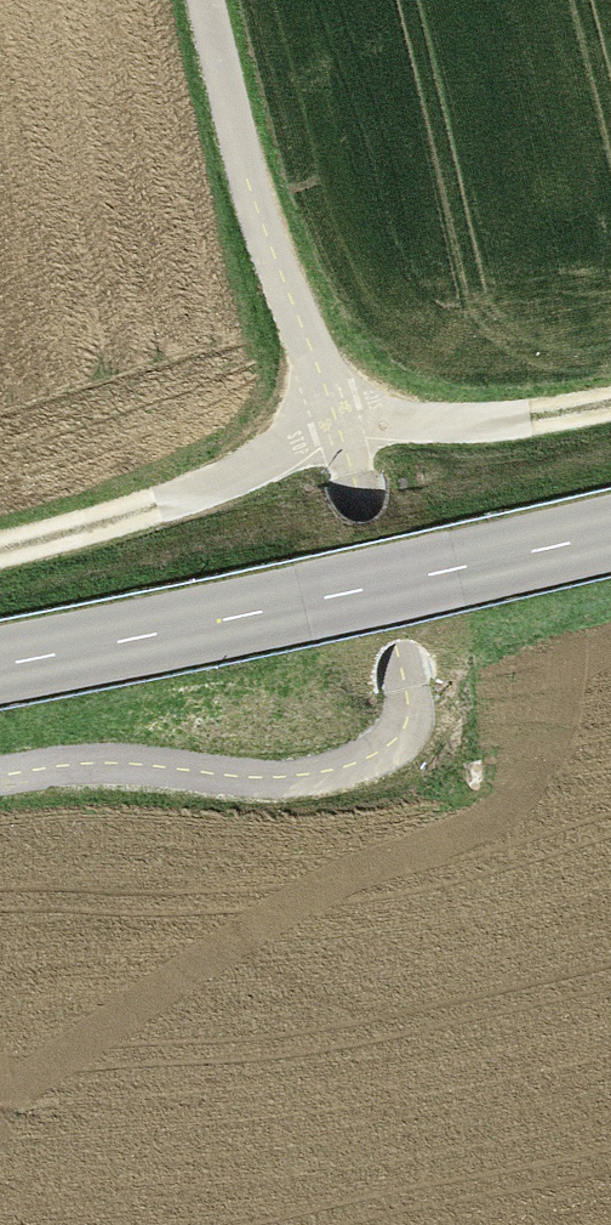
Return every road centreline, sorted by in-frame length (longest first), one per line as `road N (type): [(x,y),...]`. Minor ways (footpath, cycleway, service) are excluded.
road 1 (track): [(208,0),(237,129),(336,424),(403,679),(405,726),(374,755),(299,773),(130,761),(0,775)]
road 2 (track): [(0,546),(160,506),(336,424),(531,417),(610,400)]
road 3 (secondary): [(0,679),(610,543)]

